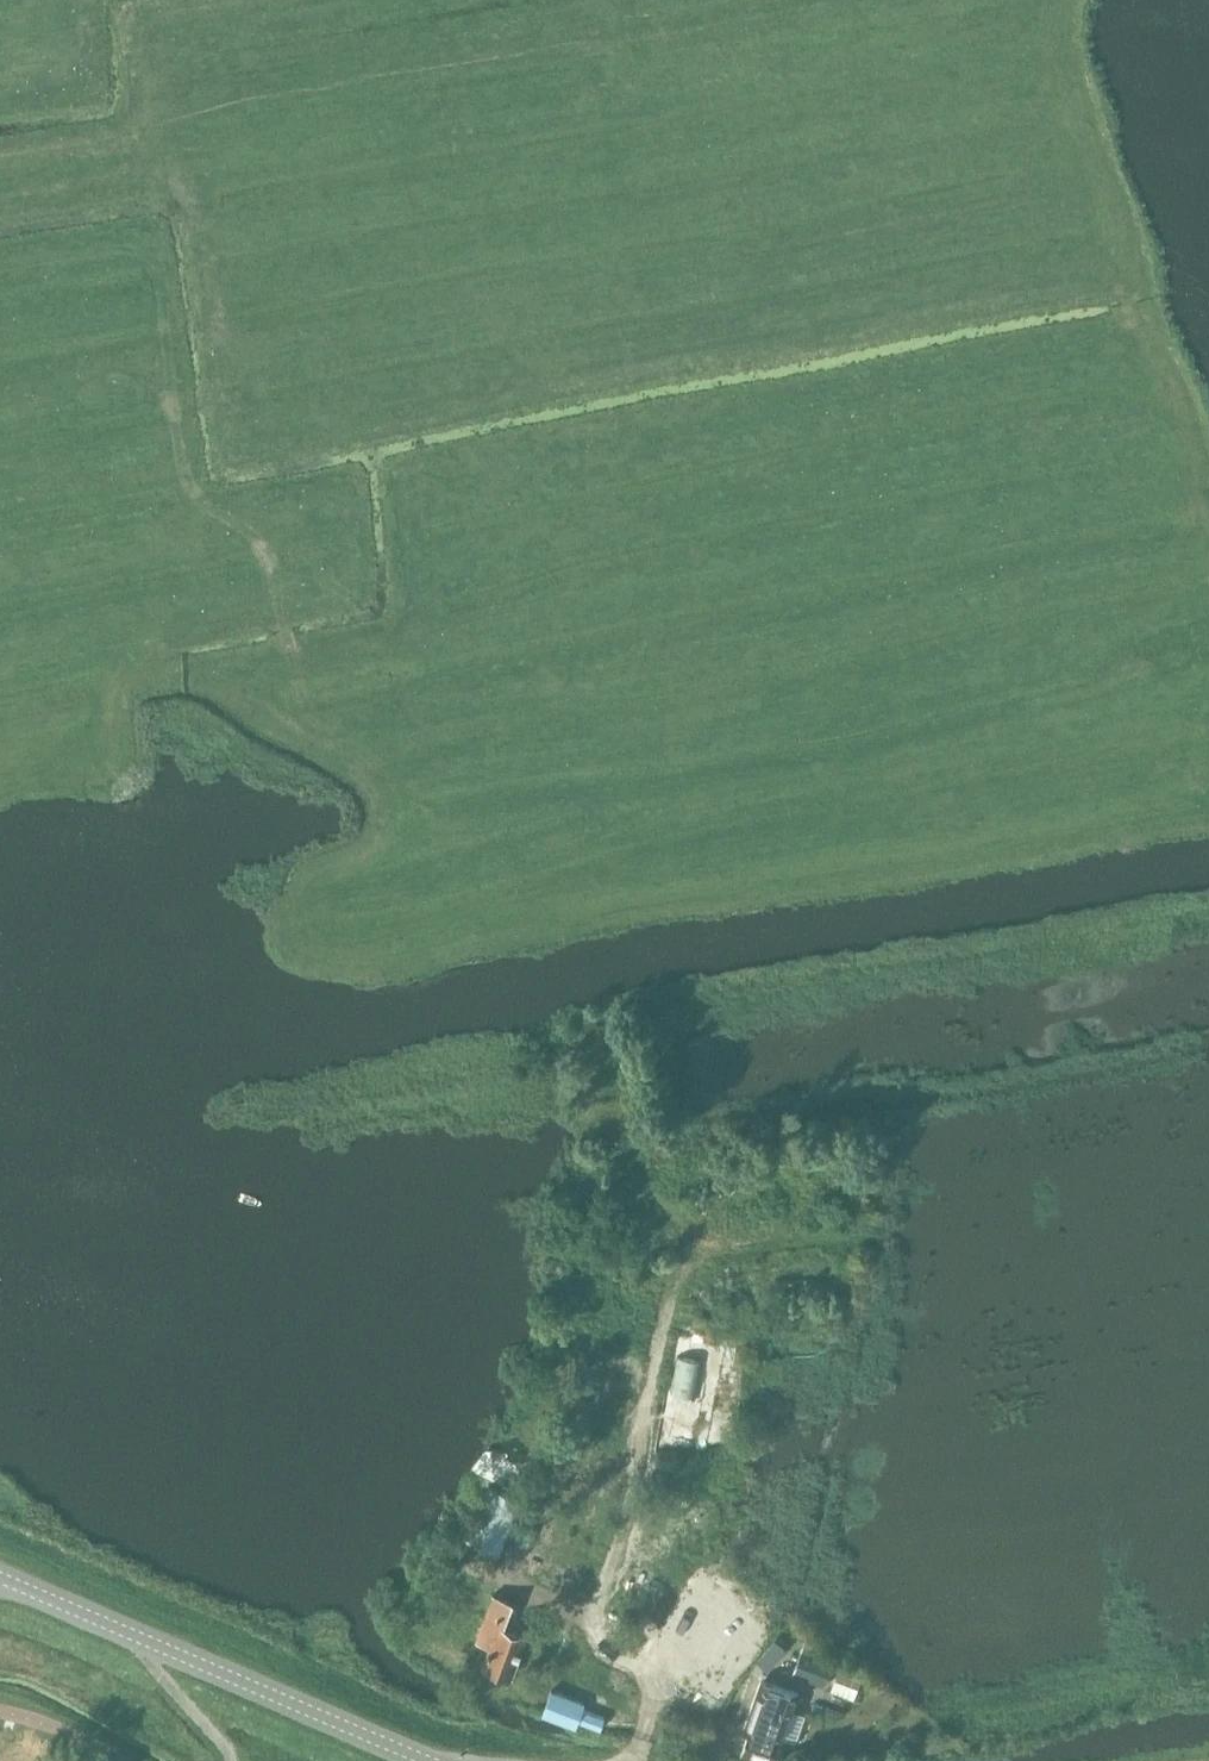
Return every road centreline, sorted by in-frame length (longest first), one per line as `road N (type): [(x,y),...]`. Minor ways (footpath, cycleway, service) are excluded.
road 1 (track): [(1208,768),(1175,796),(1126,814),(390,952),(332,944),(307,929),(306,911),(361,879),(386,846),(394,826),(382,774),(297,688),(281,634),(276,563),(193,487),(157,285),(135,262),(105,252),(0,270)]
road 2 (track): [(794,1170),(792,1220),(776,1240),(704,1259),(664,1317),(593,1630),(653,1687),(632,1760)]
road 3 (track): [(1066,0),(1066,64),(1118,248),(1124,305),(1171,388),(1208,501)]
road 4 (tertiary): [(428,1760),(0,1577)]
road 5 (track): [(604,1032),(634,1160),(654,1204),(704,1259)]
road 6 (track): [(69,0),(78,42),(66,74),(43,88),(0,93)]

